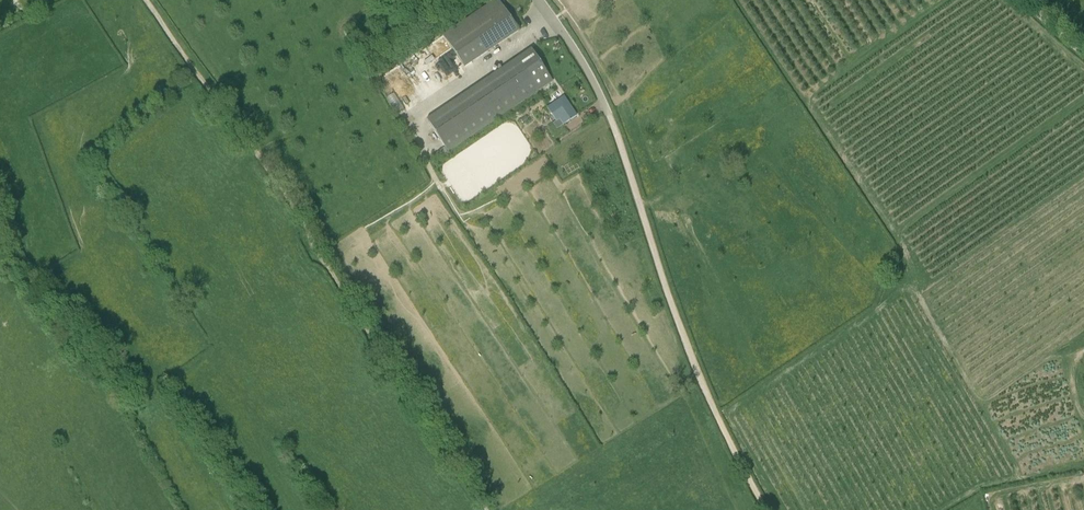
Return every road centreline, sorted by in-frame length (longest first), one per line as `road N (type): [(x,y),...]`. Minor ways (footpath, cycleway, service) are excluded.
road 1 (track): [(486,509),(290,202),(146,0)]
road 2 (unclassified): [(768,509),(688,348),(607,109),(541,0)]

